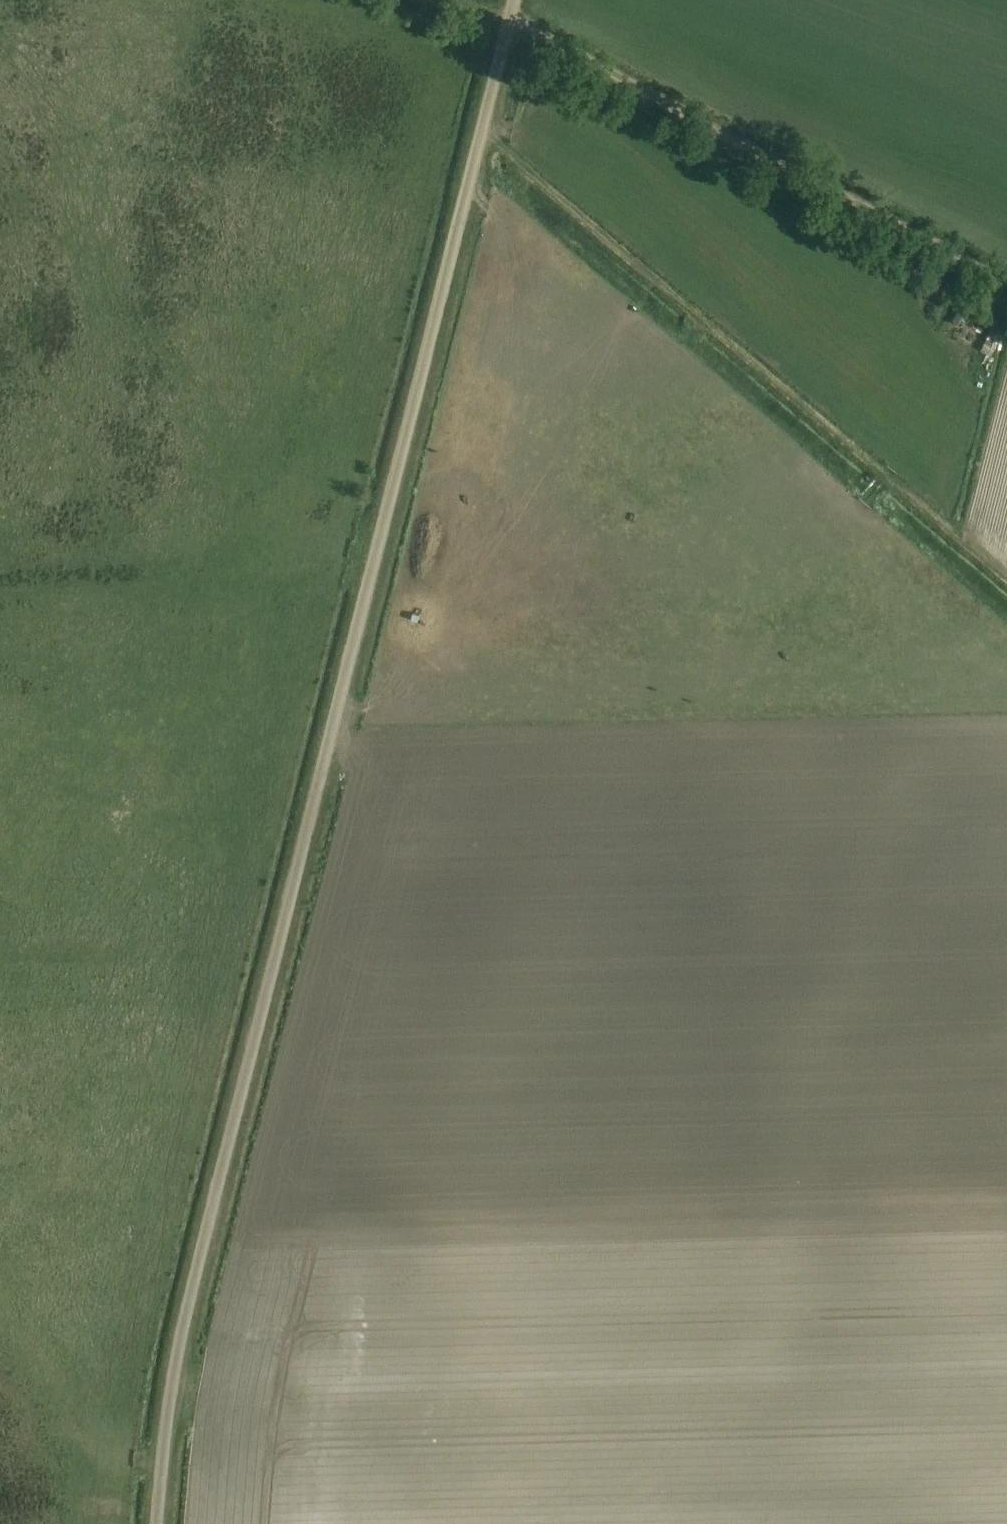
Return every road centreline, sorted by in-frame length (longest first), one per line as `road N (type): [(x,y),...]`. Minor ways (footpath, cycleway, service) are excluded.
road 1 (unclassified): [(161,1523),(180,1360),(202,1258),(512,0)]
road 2 (track): [(469,0),(1006,279)]

